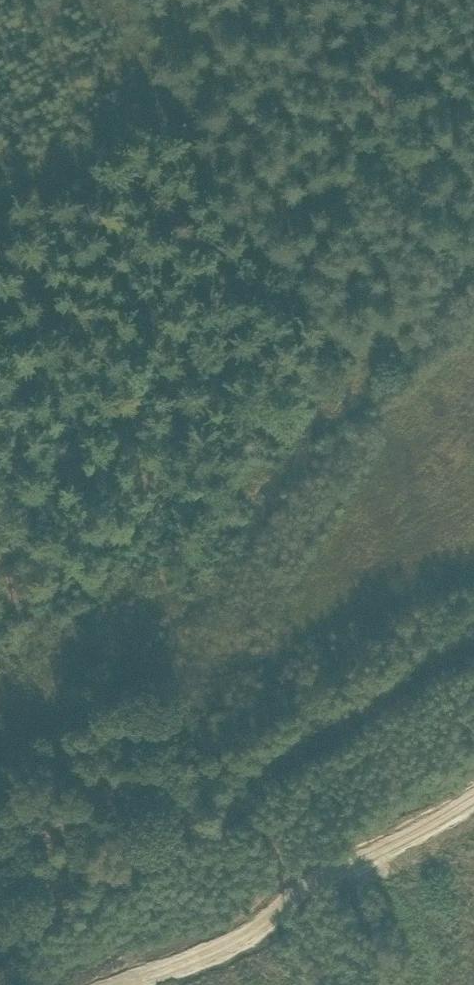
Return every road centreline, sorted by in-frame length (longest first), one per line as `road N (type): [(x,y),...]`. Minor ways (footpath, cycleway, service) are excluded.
road 1 (track): [(0,945),(473,653)]

